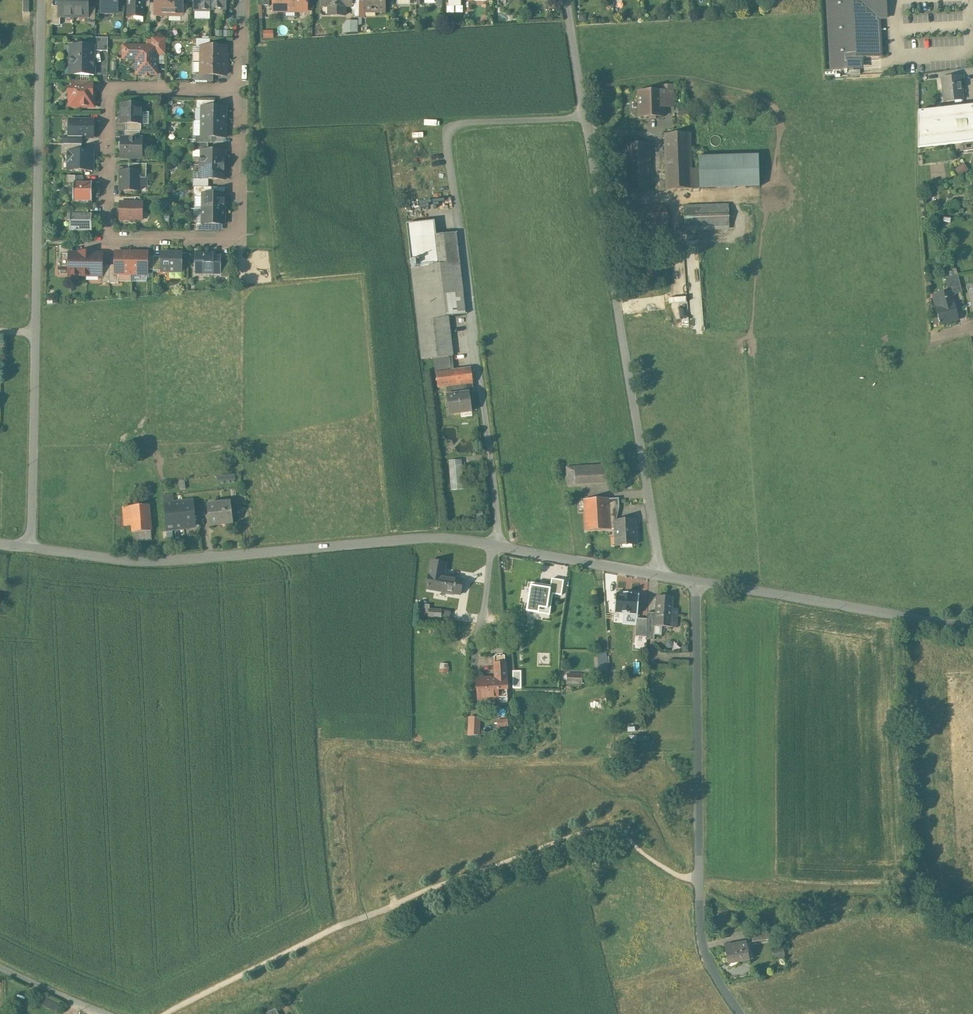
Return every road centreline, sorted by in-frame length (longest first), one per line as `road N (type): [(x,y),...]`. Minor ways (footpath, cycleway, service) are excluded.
road 1 (residential): [(585,124),(450,132),(502,549)]
road 2 (residential): [(30,547),(41,0)]
road 3 (residential): [(30,547),(136,560),(422,539),(502,549)]
road 4 (residential): [(661,577),(585,124)]
road 5 (residential): [(698,583),(701,941),(740,1013)]
road 6 (residential): [(240,90),(240,238),(108,242),(108,90)]
road 7 (residential): [(698,583),(972,625)]
road 8 (residential): [(502,549),(661,577)]
road 9 (residential): [(108,90),(240,90)]
road 10 (residential): [(585,124),(565,0)]

